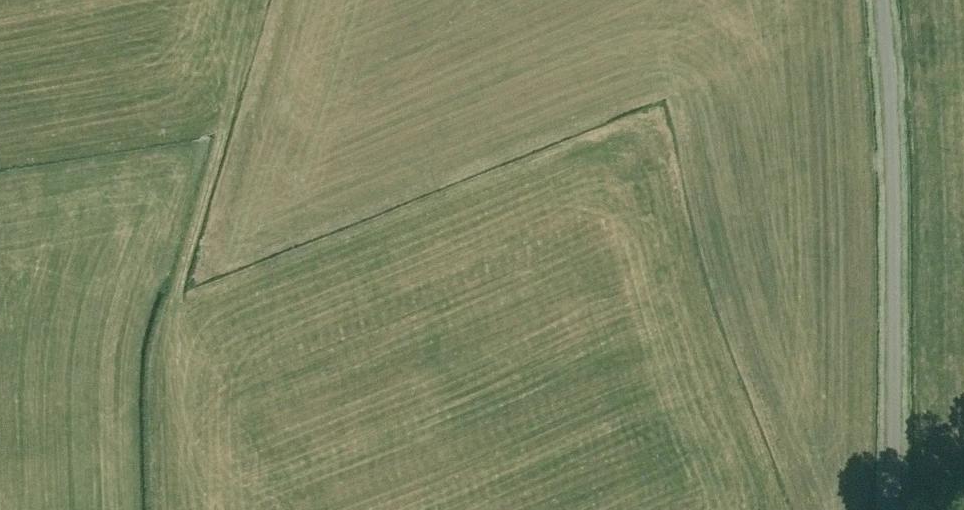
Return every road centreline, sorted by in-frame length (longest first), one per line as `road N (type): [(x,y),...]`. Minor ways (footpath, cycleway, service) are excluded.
road 1 (unclassified): [(891,509),(890,145),(879,0)]

